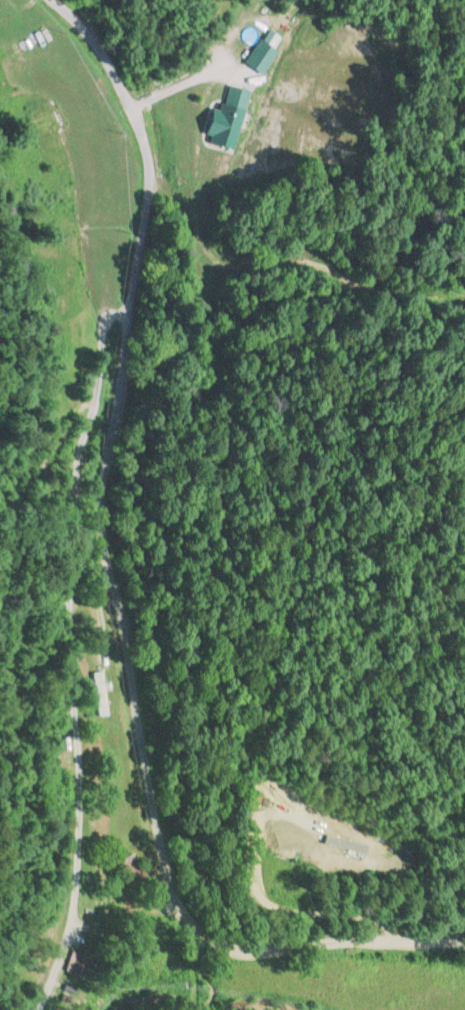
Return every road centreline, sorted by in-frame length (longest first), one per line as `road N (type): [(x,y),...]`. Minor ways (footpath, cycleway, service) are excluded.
road 1 (tertiary): [(53,0),(103,55),(149,153),(105,530),(175,906)]
road 2 (residential): [(127,310),(116,309),(104,326),(73,482),(60,628),(71,760),(63,919),(27,1009)]
road 3 (residential): [(175,906),(228,948),(361,940),(464,946)]

